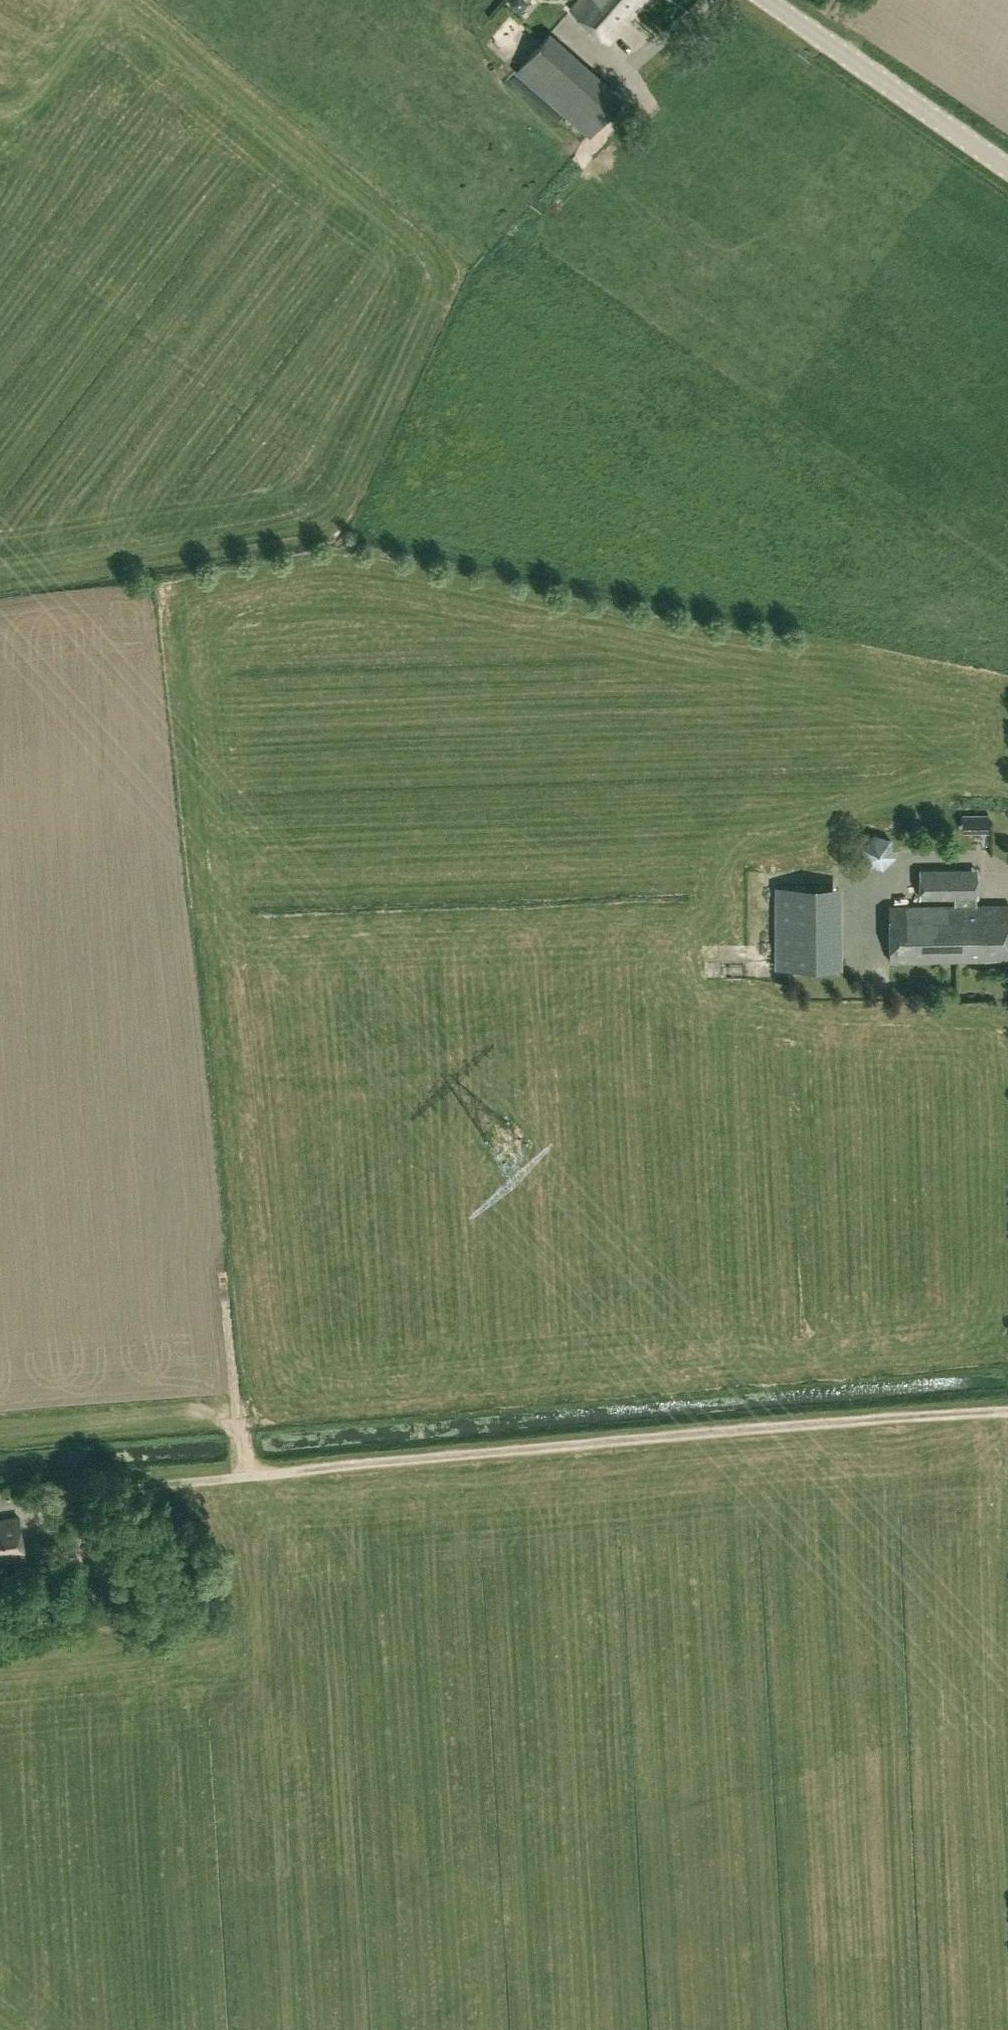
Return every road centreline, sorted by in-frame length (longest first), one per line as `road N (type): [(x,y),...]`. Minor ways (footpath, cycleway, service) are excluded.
road 1 (tertiary): [(1007,162),(771,0)]

